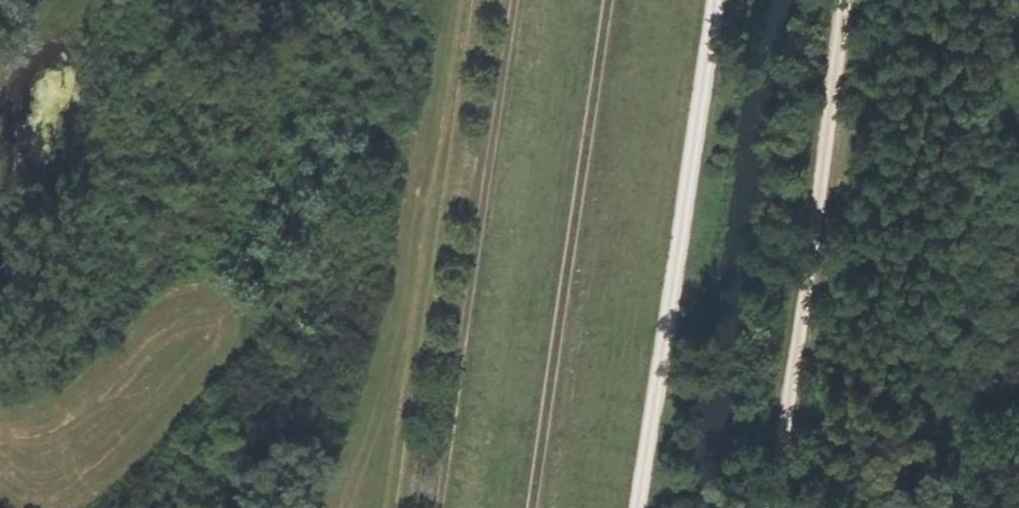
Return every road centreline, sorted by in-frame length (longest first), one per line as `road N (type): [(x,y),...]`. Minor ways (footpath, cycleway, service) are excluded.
road 1 (track): [(763,507),(841,0)]
road 2 (track): [(637,507),(713,0)]
road 3 (track): [(531,507),(605,0)]
road 4 (track): [(511,0),(438,507)]

